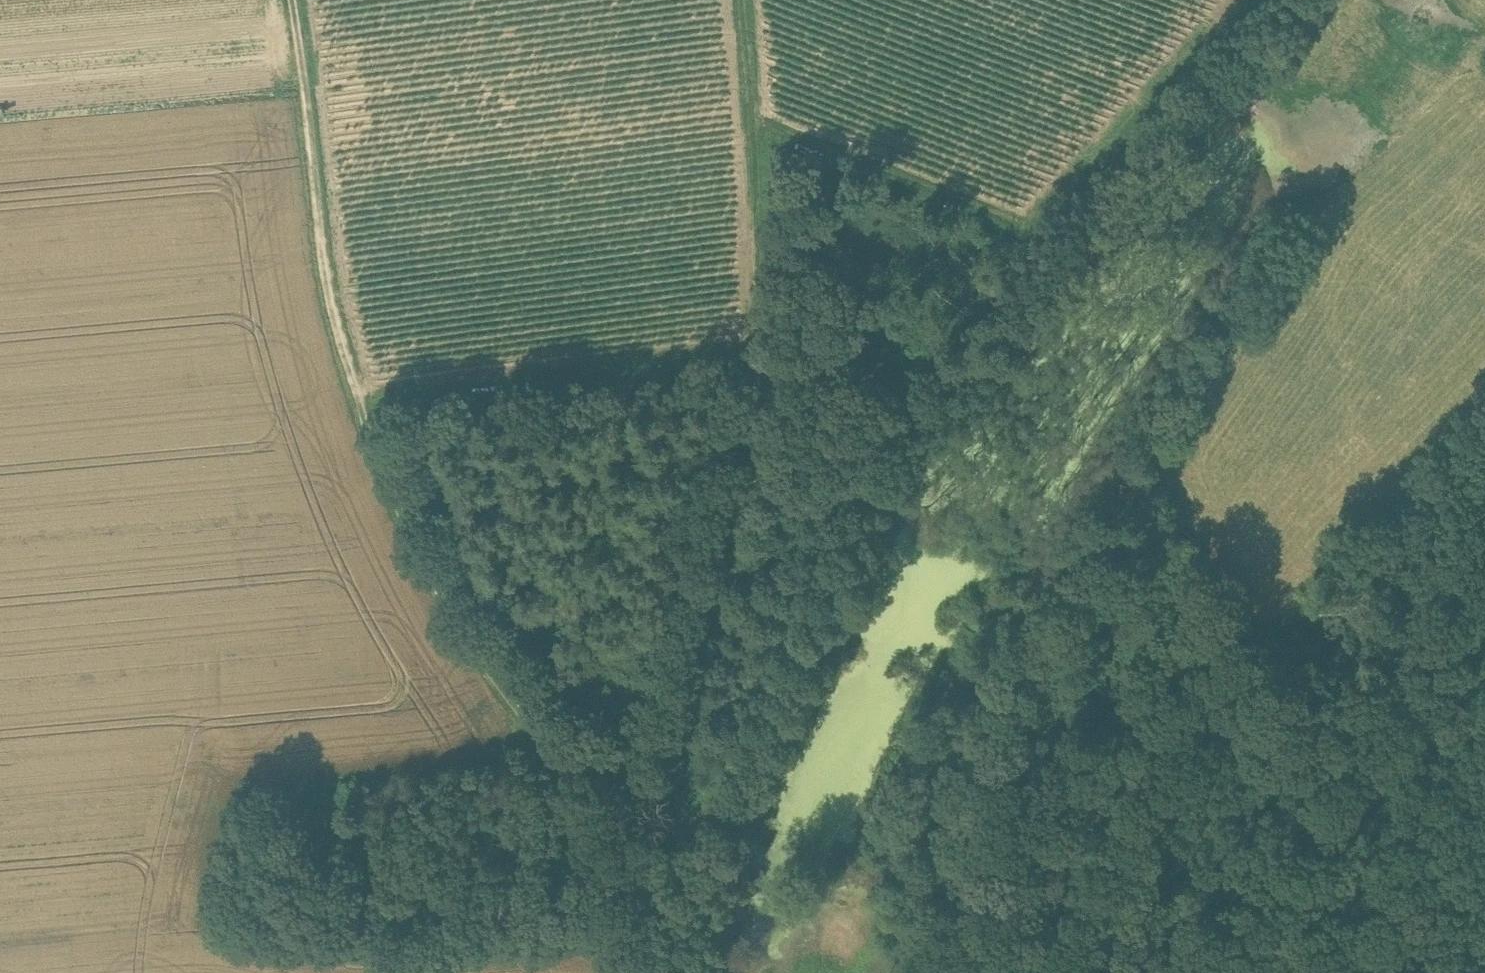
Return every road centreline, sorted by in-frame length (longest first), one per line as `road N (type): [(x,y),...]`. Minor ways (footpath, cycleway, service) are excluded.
road 1 (track): [(651,972),(634,870),(673,774),(710,634),(765,359),(771,229),(739,0)]
road 2 (track): [(634,870),(610,859),(441,599),(367,426),(324,275),(289,0)]

